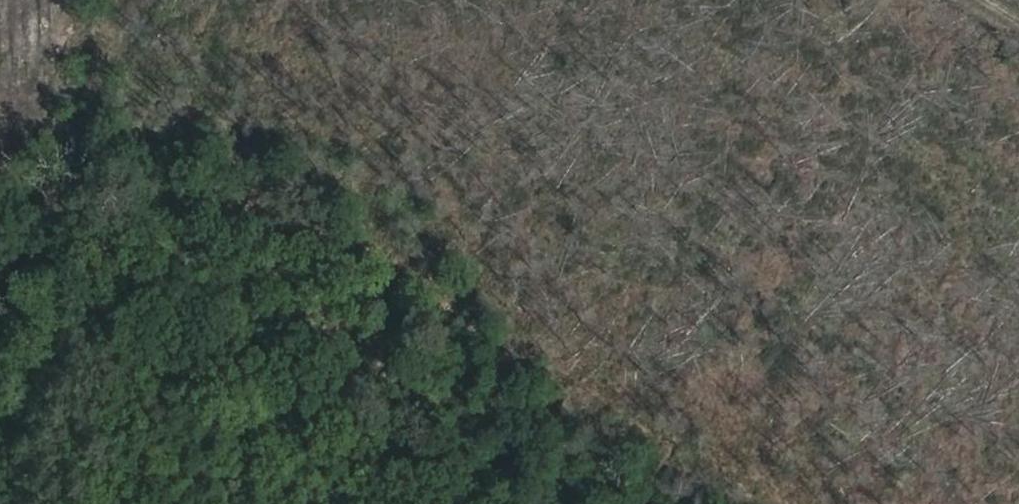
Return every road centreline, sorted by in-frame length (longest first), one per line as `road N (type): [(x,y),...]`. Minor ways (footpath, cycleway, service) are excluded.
road 1 (track): [(126,0),(108,18),(0,336)]

